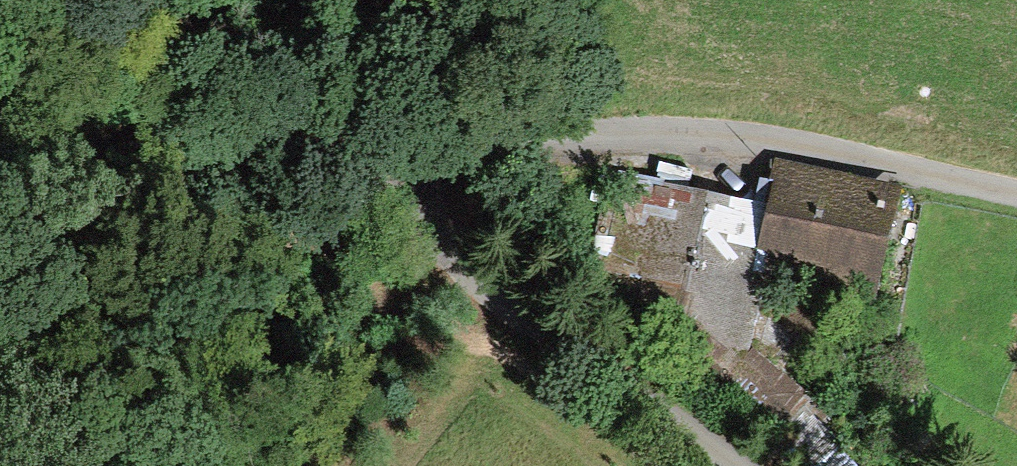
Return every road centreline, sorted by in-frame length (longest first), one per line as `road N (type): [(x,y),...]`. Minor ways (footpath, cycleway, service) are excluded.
road 1 (residential): [(1016,197),(705,136),(480,140),(333,165)]
road 2 (residential): [(740,465),(333,165)]
road 3 (residential): [(333,165),(0,157)]

